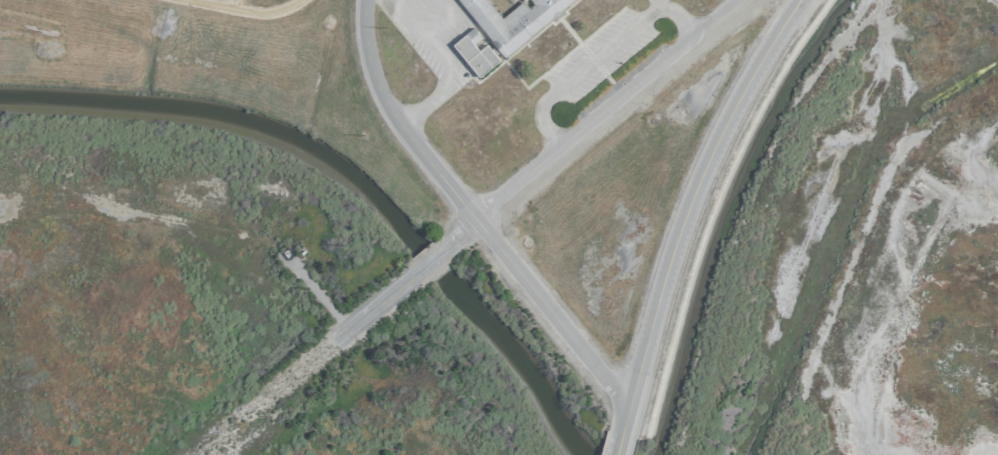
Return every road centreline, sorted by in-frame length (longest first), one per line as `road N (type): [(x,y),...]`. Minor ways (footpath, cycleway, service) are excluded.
road 1 (residential): [(751,0),(191,454)]
road 2 (residential): [(362,0),(365,52),(382,101),(625,411)]
road 3 (residential): [(799,0),(745,82),(694,191),(625,411)]

